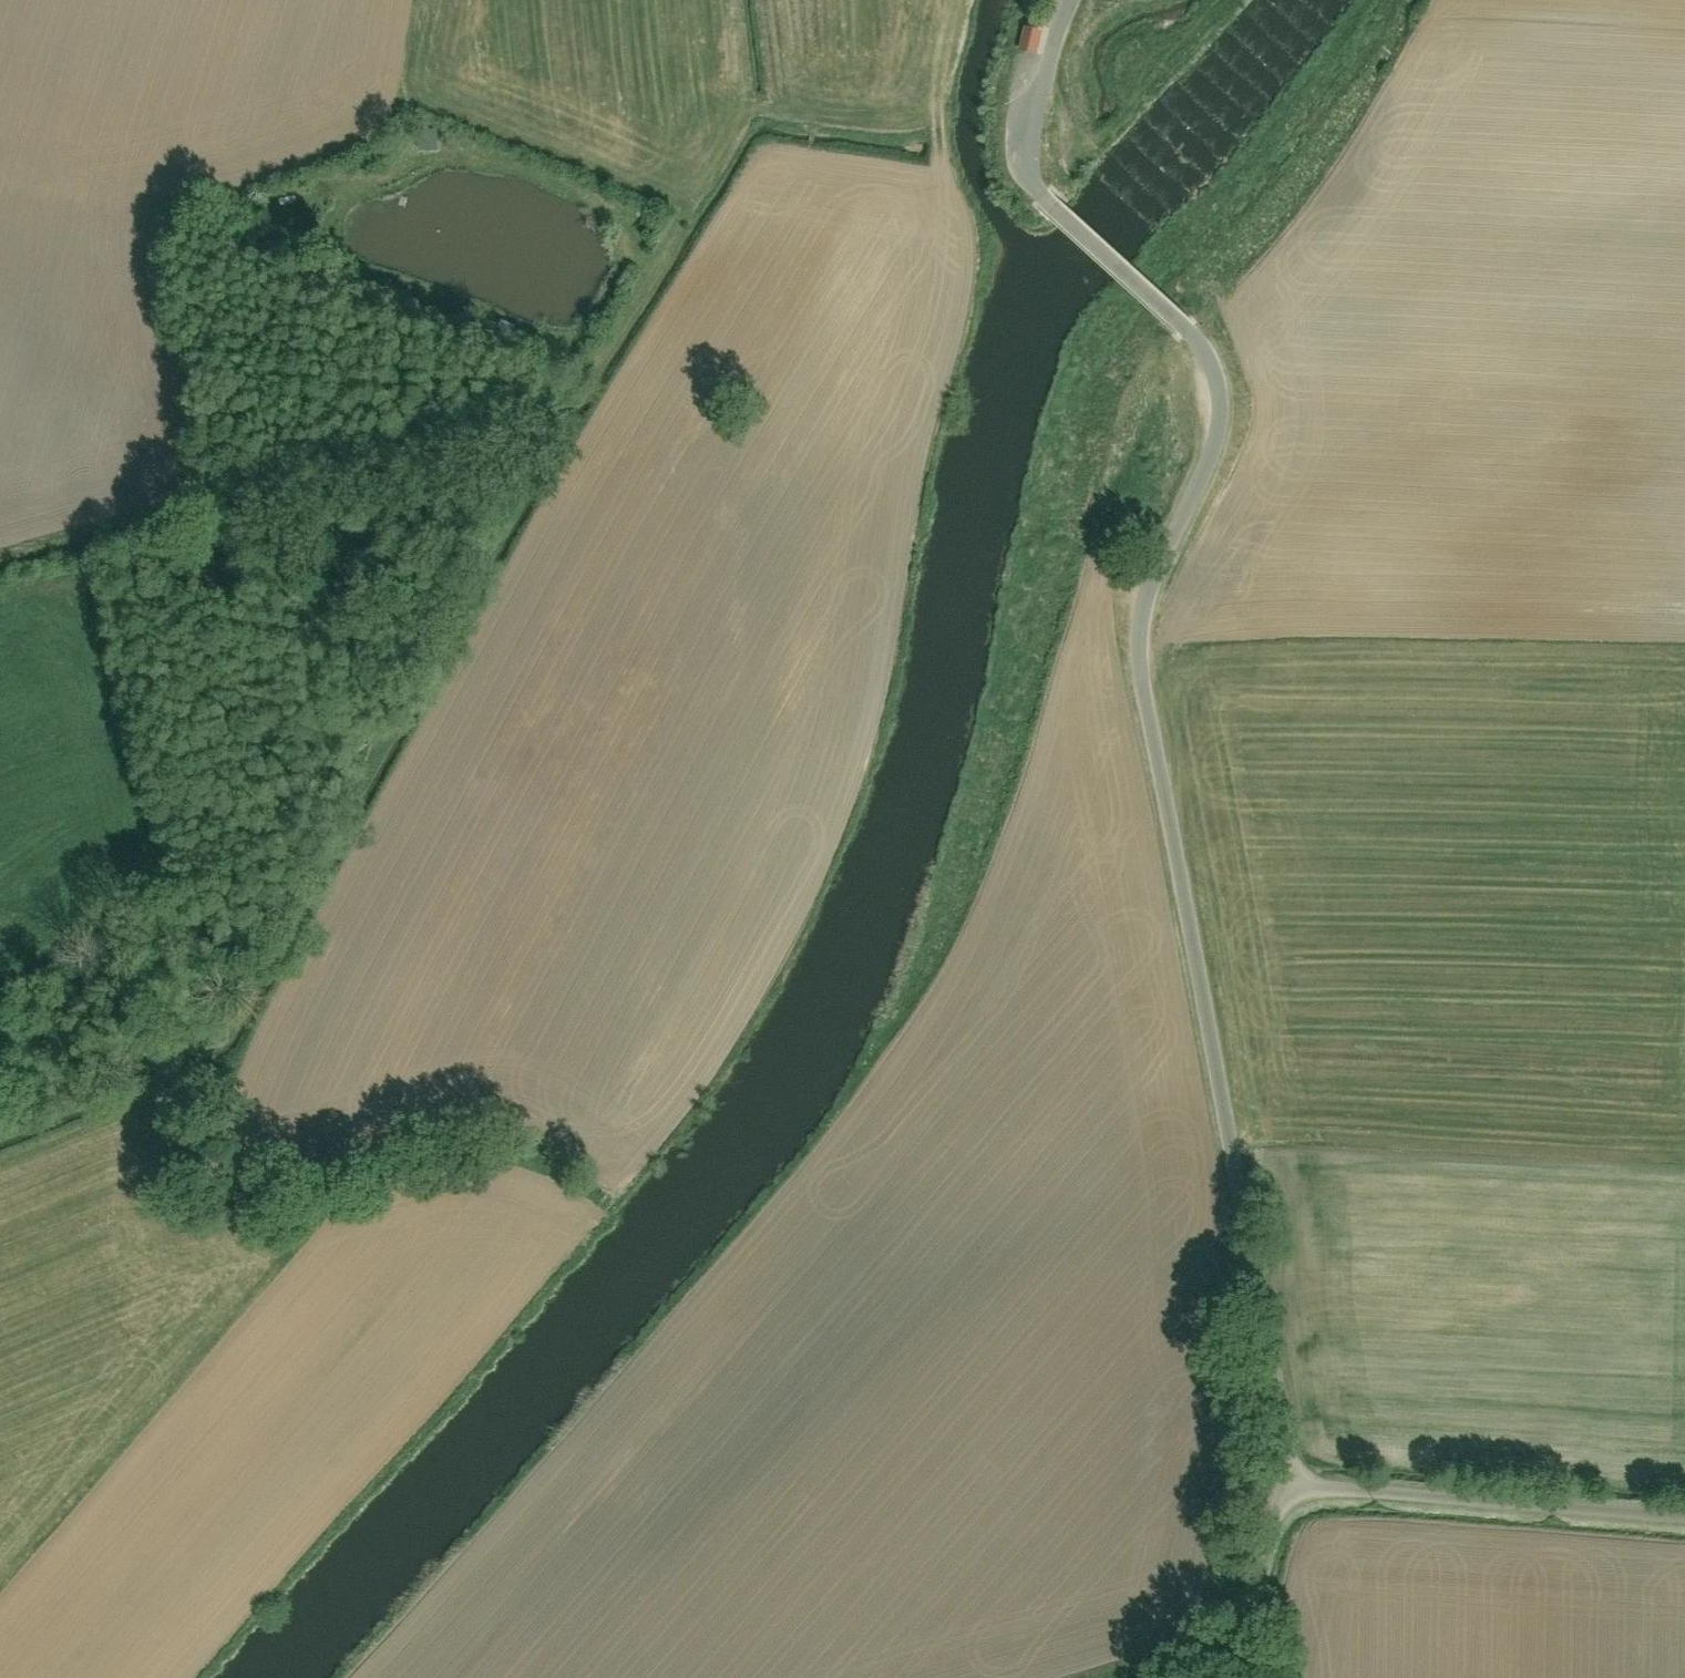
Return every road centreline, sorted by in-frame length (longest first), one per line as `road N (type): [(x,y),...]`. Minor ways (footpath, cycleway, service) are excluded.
road 1 (residential): [(1067,0),(1034,131),(1035,183),(1184,327),(1214,369),(1220,415),(1205,474),(1157,567),(1137,633),(1277,1440),(1279,1488)]
road 2 (residential): [(1279,1488),(1684,1515)]
road 3 (residential): [(1279,1488),(1238,1677)]

